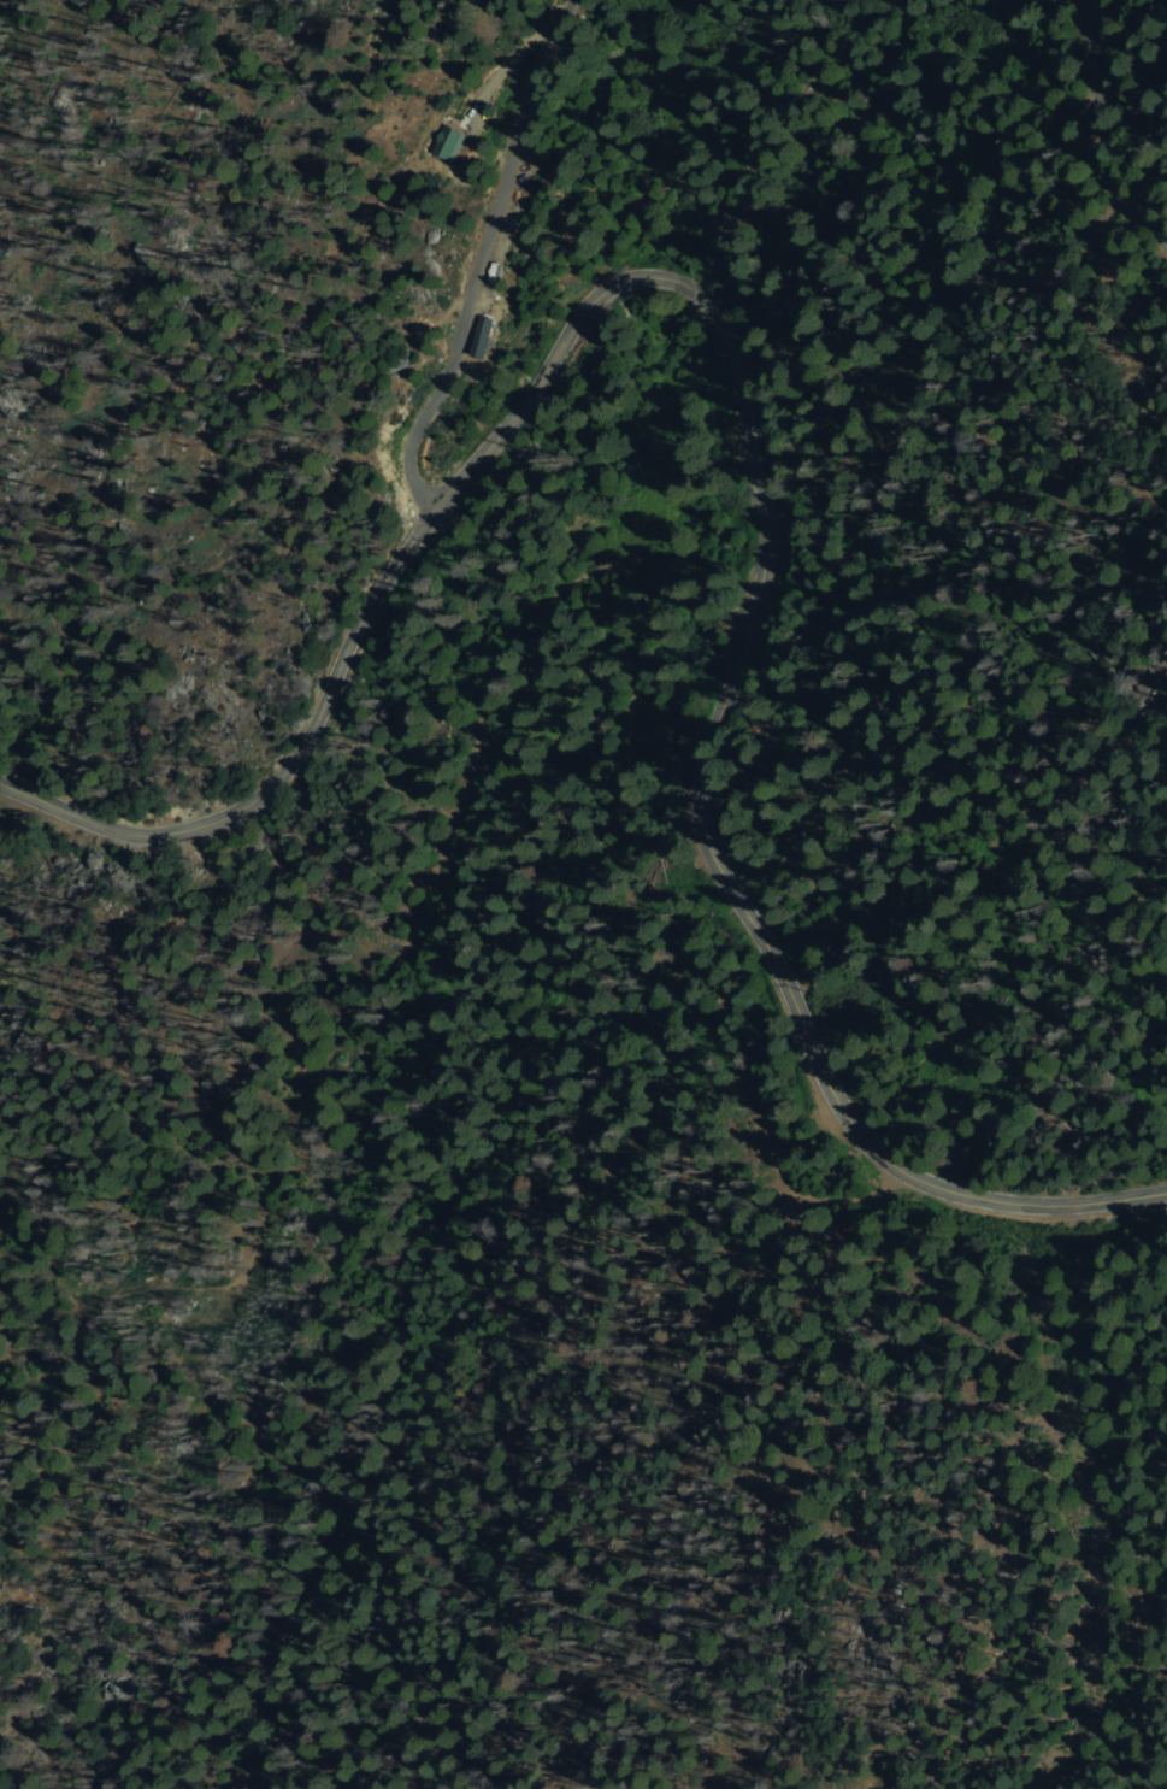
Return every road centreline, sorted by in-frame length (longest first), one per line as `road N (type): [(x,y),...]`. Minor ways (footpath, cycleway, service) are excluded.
road 1 (residential): [(1166,1191),(1091,1205),(962,1195),(886,1164),(837,1101),(708,838),(701,805),(718,706),(766,565),(767,528),(749,423),(713,316),(705,298),(672,278),(612,281),(578,310),(536,388),(408,545),(316,725),(267,800),(137,835),(0,785)]

